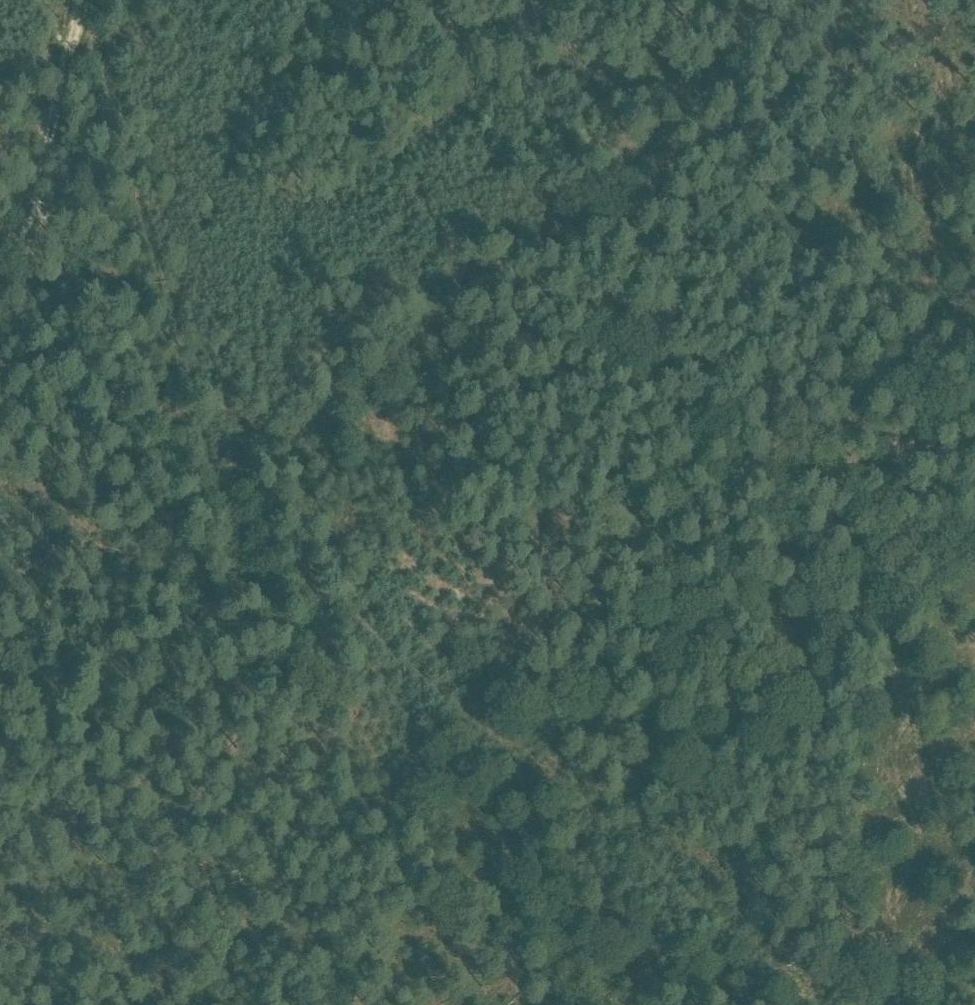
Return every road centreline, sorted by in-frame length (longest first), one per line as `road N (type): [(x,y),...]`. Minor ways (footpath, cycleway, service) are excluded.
road 1 (track): [(0,263),(27,217),(60,88),(88,20),(78,0)]

